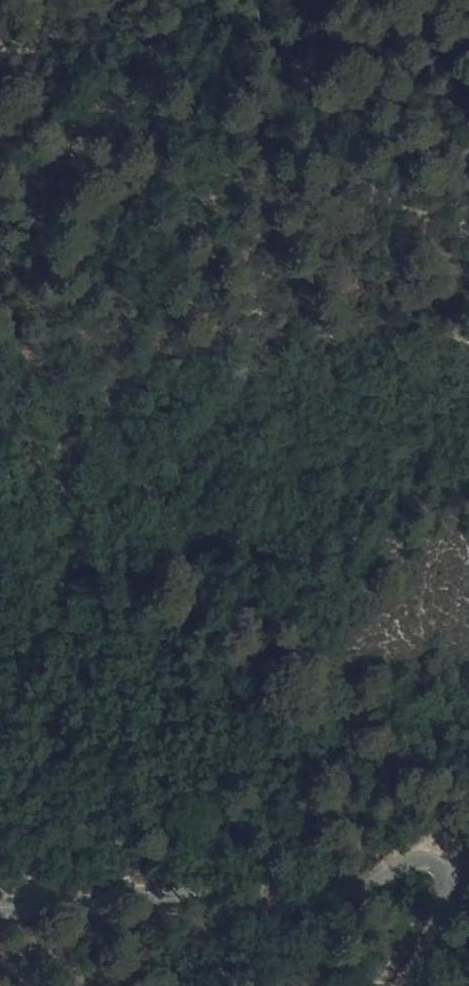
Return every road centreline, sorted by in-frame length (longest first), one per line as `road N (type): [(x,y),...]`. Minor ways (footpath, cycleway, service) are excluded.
road 1 (track): [(0,907),(165,894),(275,906),(400,868),(440,846),(457,870),(428,953),(392,985)]

